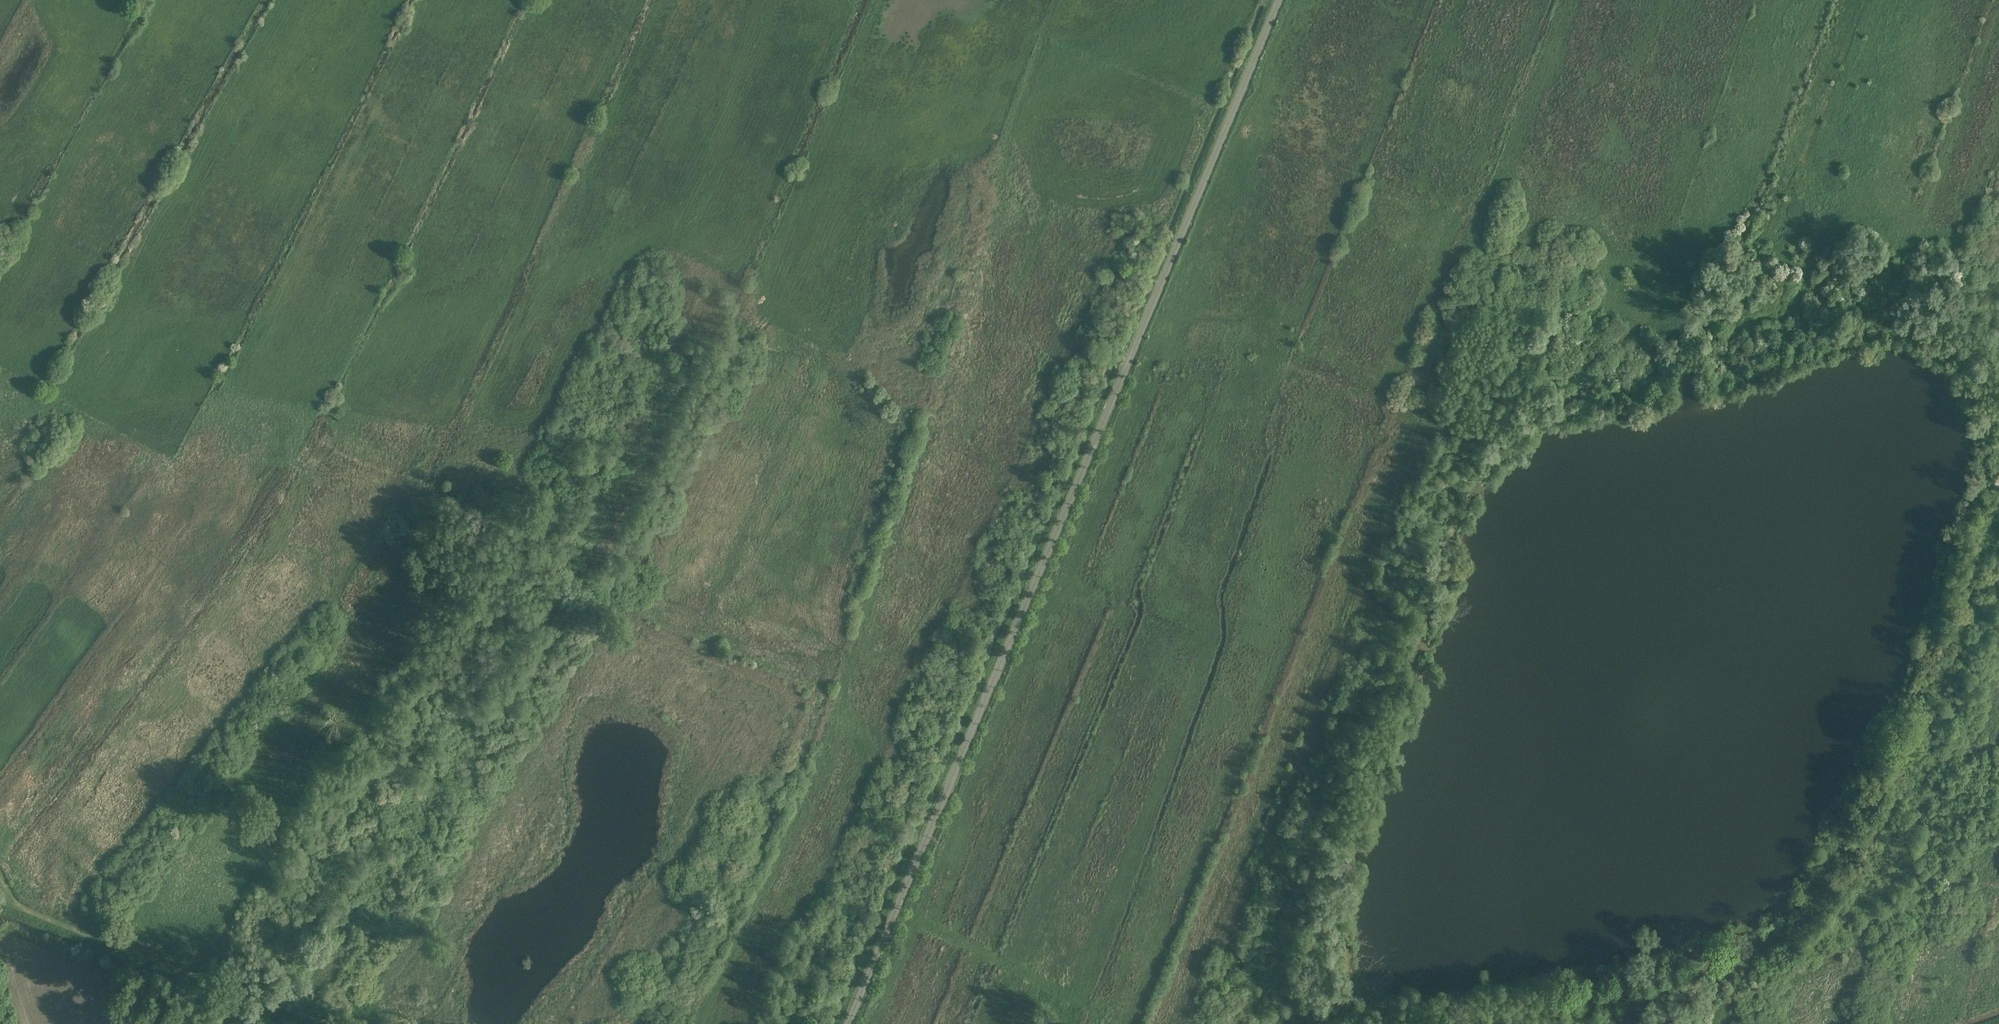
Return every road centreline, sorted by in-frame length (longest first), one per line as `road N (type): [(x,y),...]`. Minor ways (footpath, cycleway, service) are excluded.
road 1 (unclassified): [(849,1023),(1278,0)]
road 2 (track): [(329,1023),(24,913),(0,886)]

